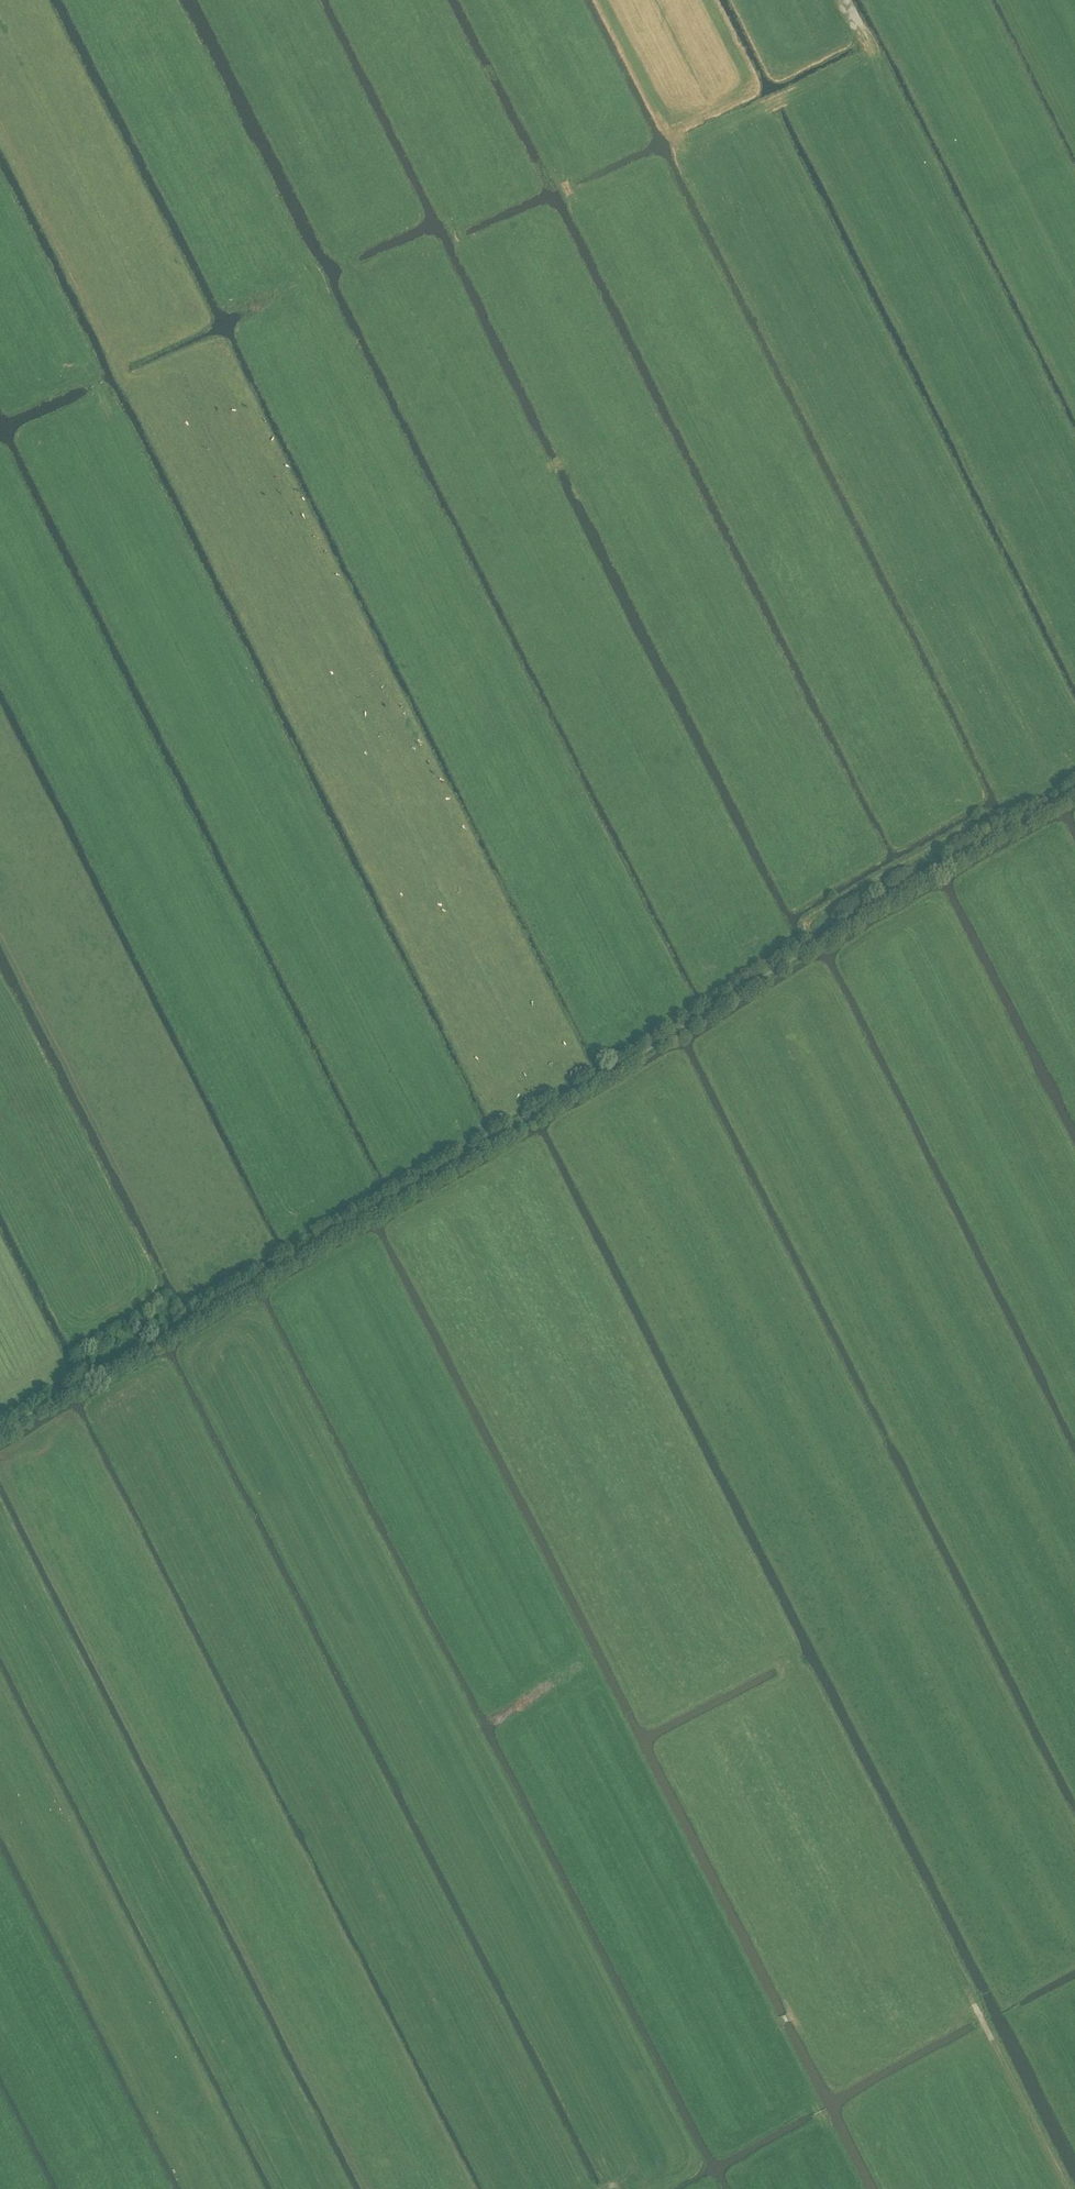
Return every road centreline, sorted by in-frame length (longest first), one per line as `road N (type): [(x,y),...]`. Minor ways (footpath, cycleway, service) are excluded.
road 1 (track): [(1069,2188),(985,2024)]

